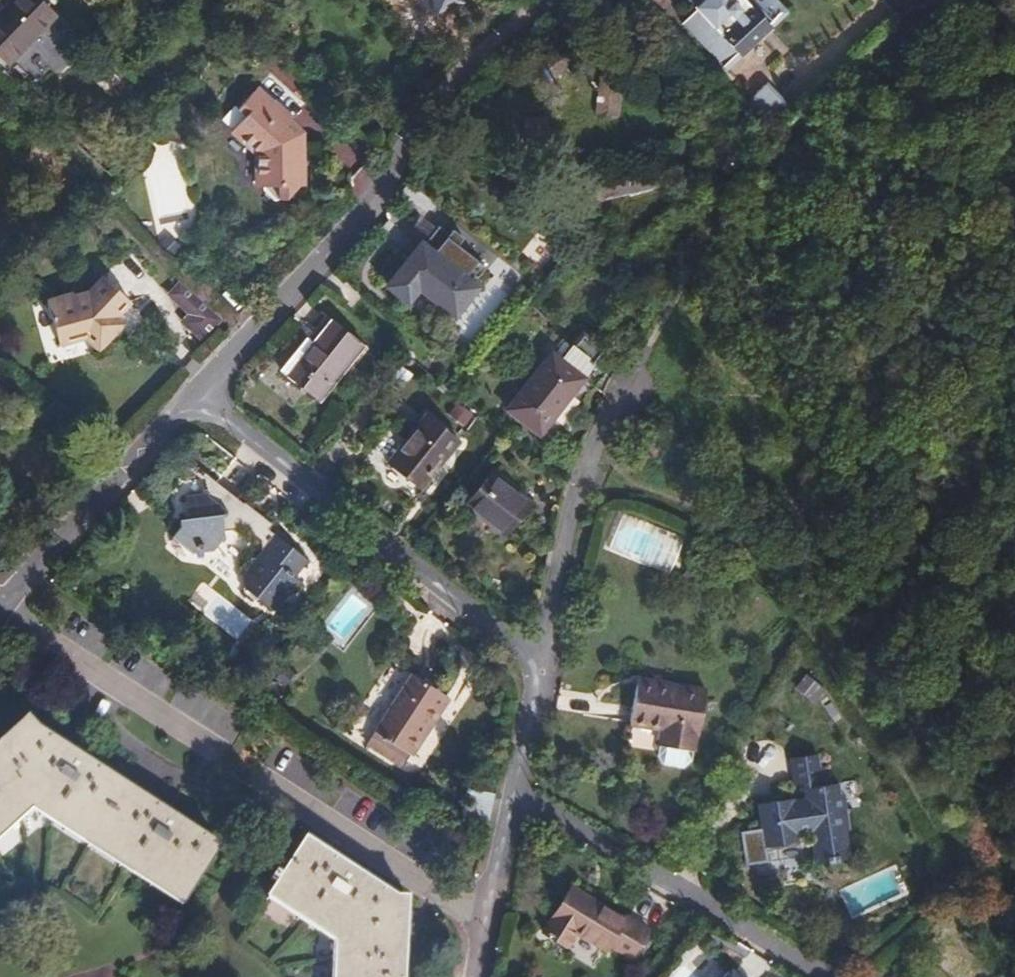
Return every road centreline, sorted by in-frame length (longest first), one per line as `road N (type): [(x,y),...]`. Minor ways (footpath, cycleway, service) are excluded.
road 1 (motorway): [(486,976),(555,801),(623,566),(666,366),(715,0)]
road 2 (motorway): [(574,0),(517,356),(445,685),(359,976)]
road 3 (residential): [(186,386),(307,273),(404,141),(531,0)]
road 4 (track): [(635,381),(706,263),(793,158),(940,9),(936,0)]
road 5 (residential): [(539,662),(186,386)]
road 6 (residential): [(841,976),(601,842),(515,807)]
road 7 (residential): [(539,662),(589,477),(635,381)]
road 8 (residential): [(11,612),(186,386)]
road 9 (residential): [(479,976),(515,807)]
road 10 (residential): [(515,807),(539,662)]

